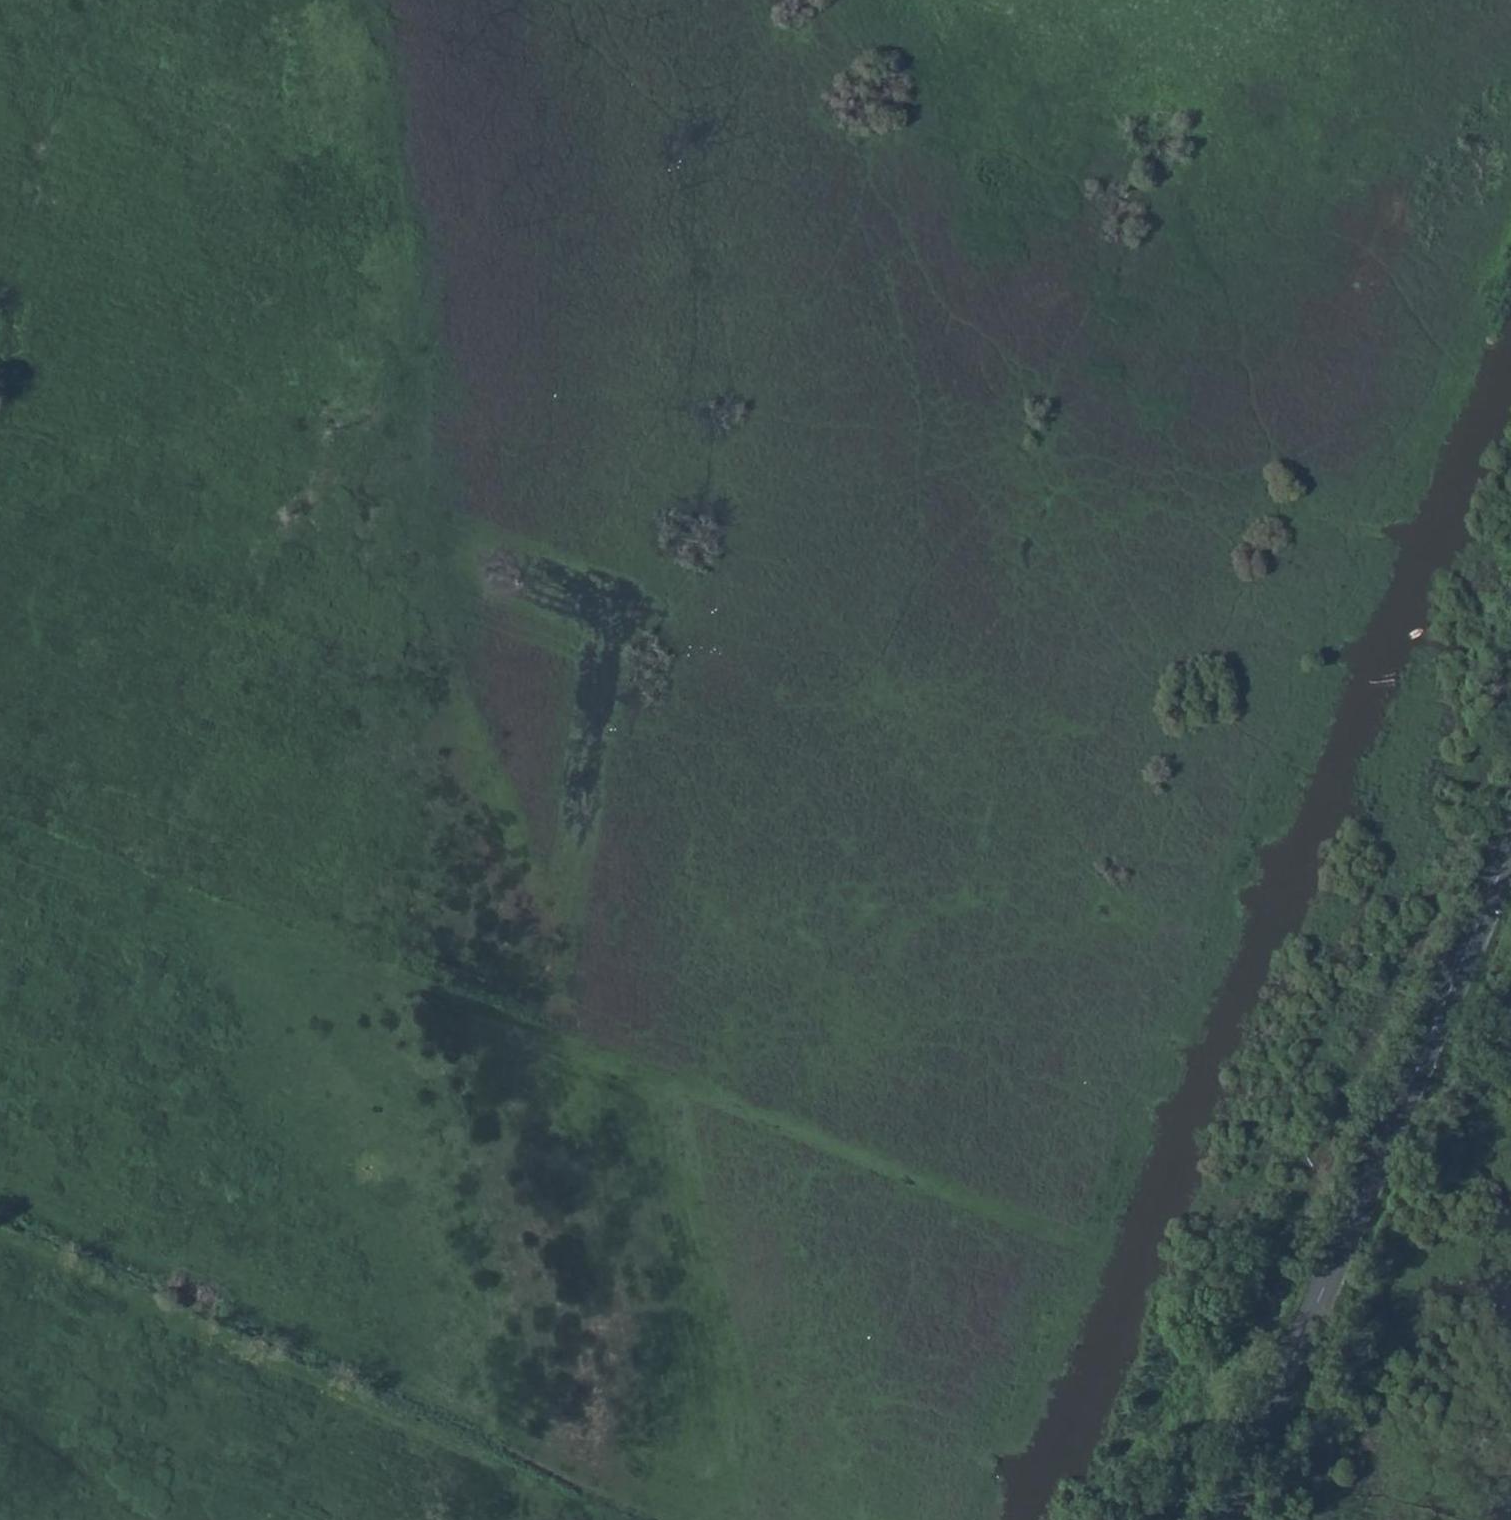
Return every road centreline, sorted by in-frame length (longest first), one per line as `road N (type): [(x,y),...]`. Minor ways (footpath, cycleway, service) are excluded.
road 1 (tertiary): [(1226,1519),(1510,851)]

